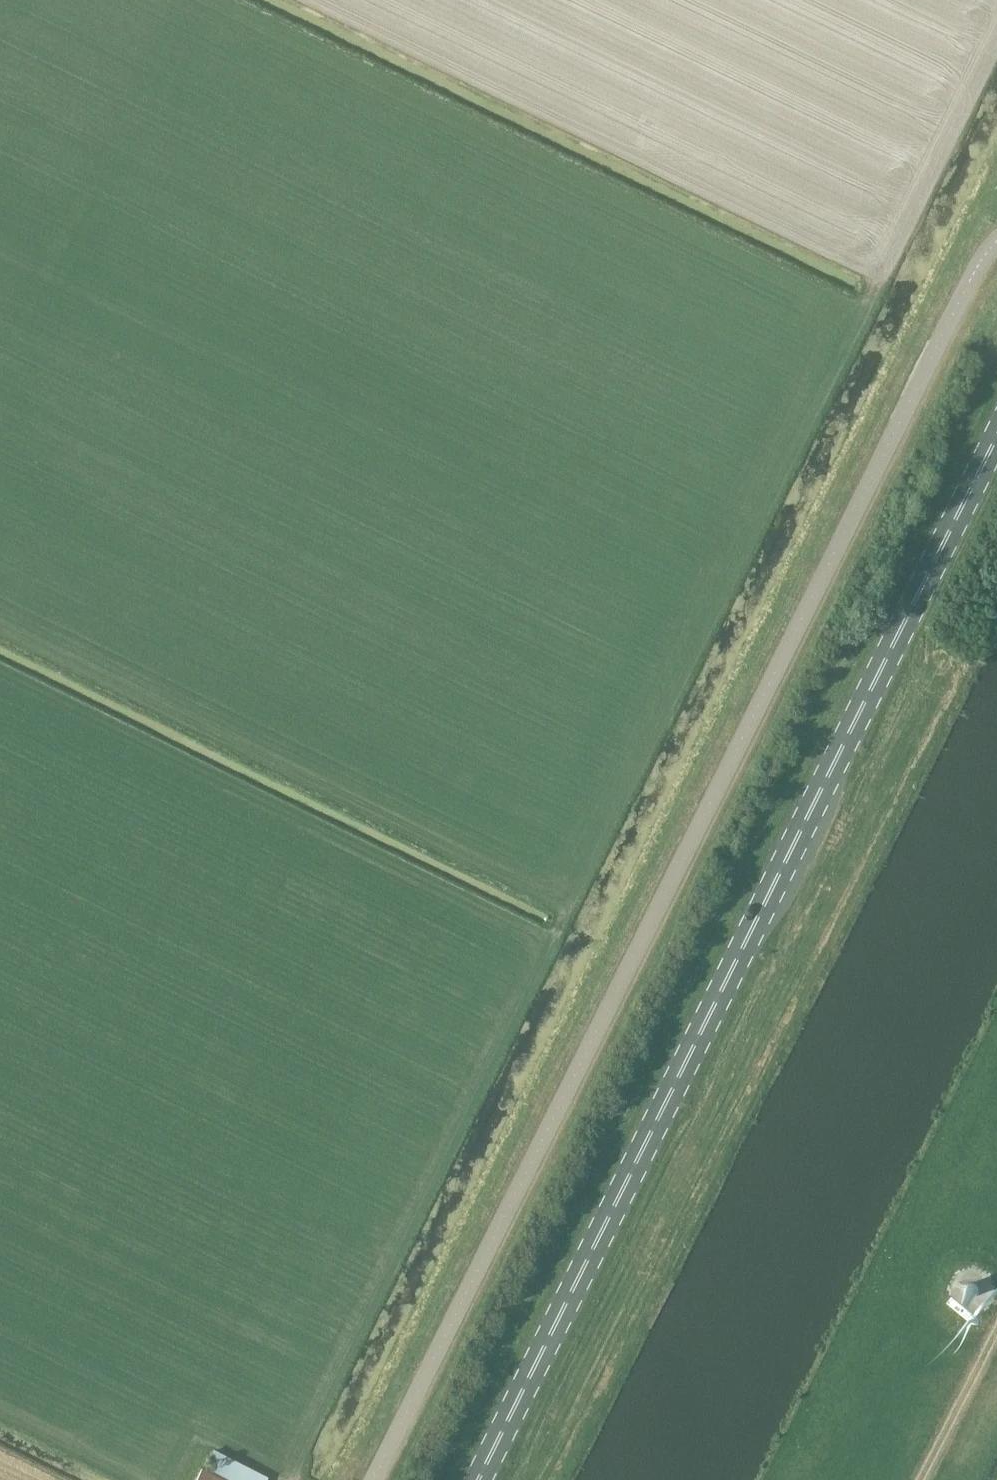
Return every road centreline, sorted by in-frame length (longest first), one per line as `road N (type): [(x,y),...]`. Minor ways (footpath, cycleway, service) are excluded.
road 1 (track): [(289,1479),(996,44)]
road 2 (unclassified): [(373,1479),(968,282),(996,241)]
road 3 (primary): [(479,1479),(996,435)]
road 4 (track): [(287,1479),(192,1433),(164,1479)]

